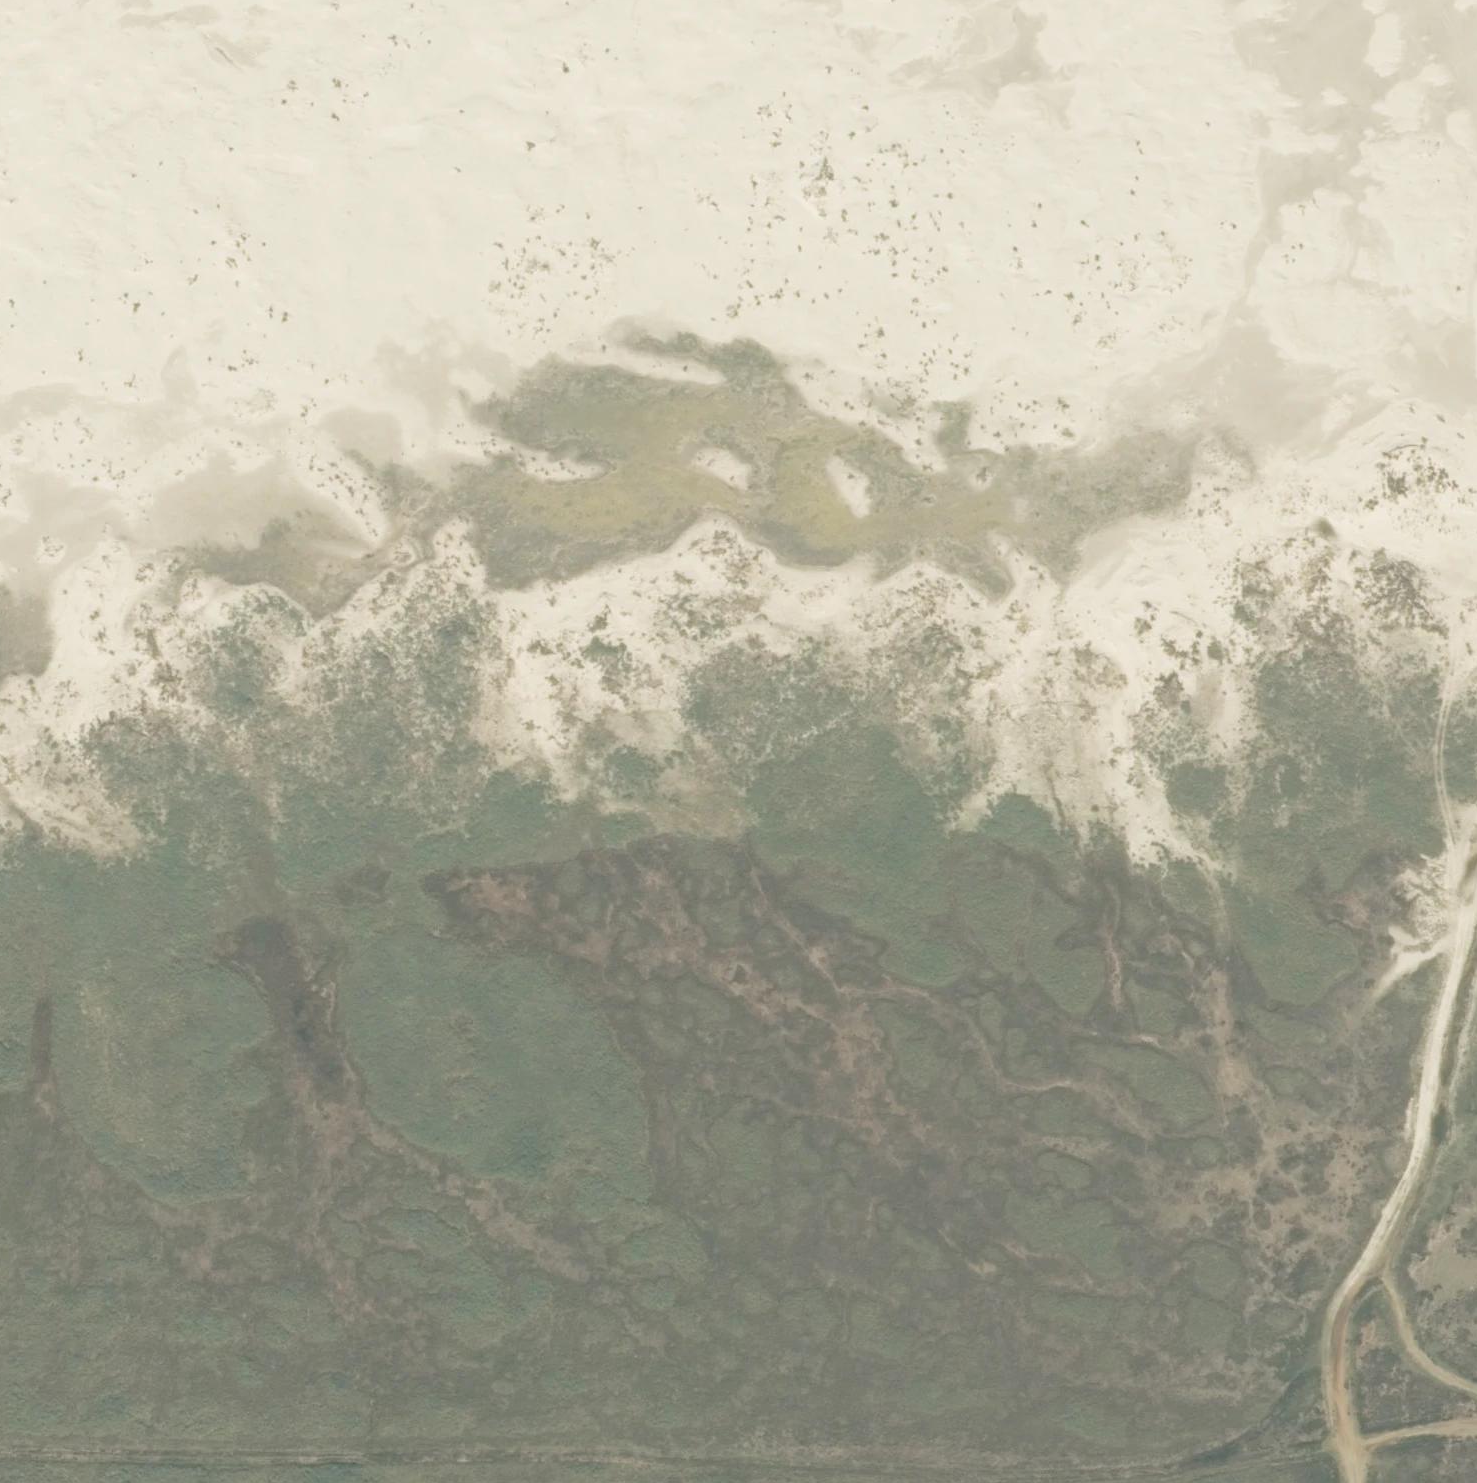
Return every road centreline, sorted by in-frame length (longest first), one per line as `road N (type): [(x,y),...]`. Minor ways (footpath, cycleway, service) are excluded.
road 1 (track): [(1175,1474),(0,1459)]
road 2 (track): [(1341,1448),(1338,1347),(1423,1192),(1459,1005),(1476,956)]
road 3 (track): [(1175,1474),(1341,1448)]
road 4 (track): [(1341,1448),(1476,1427)]

